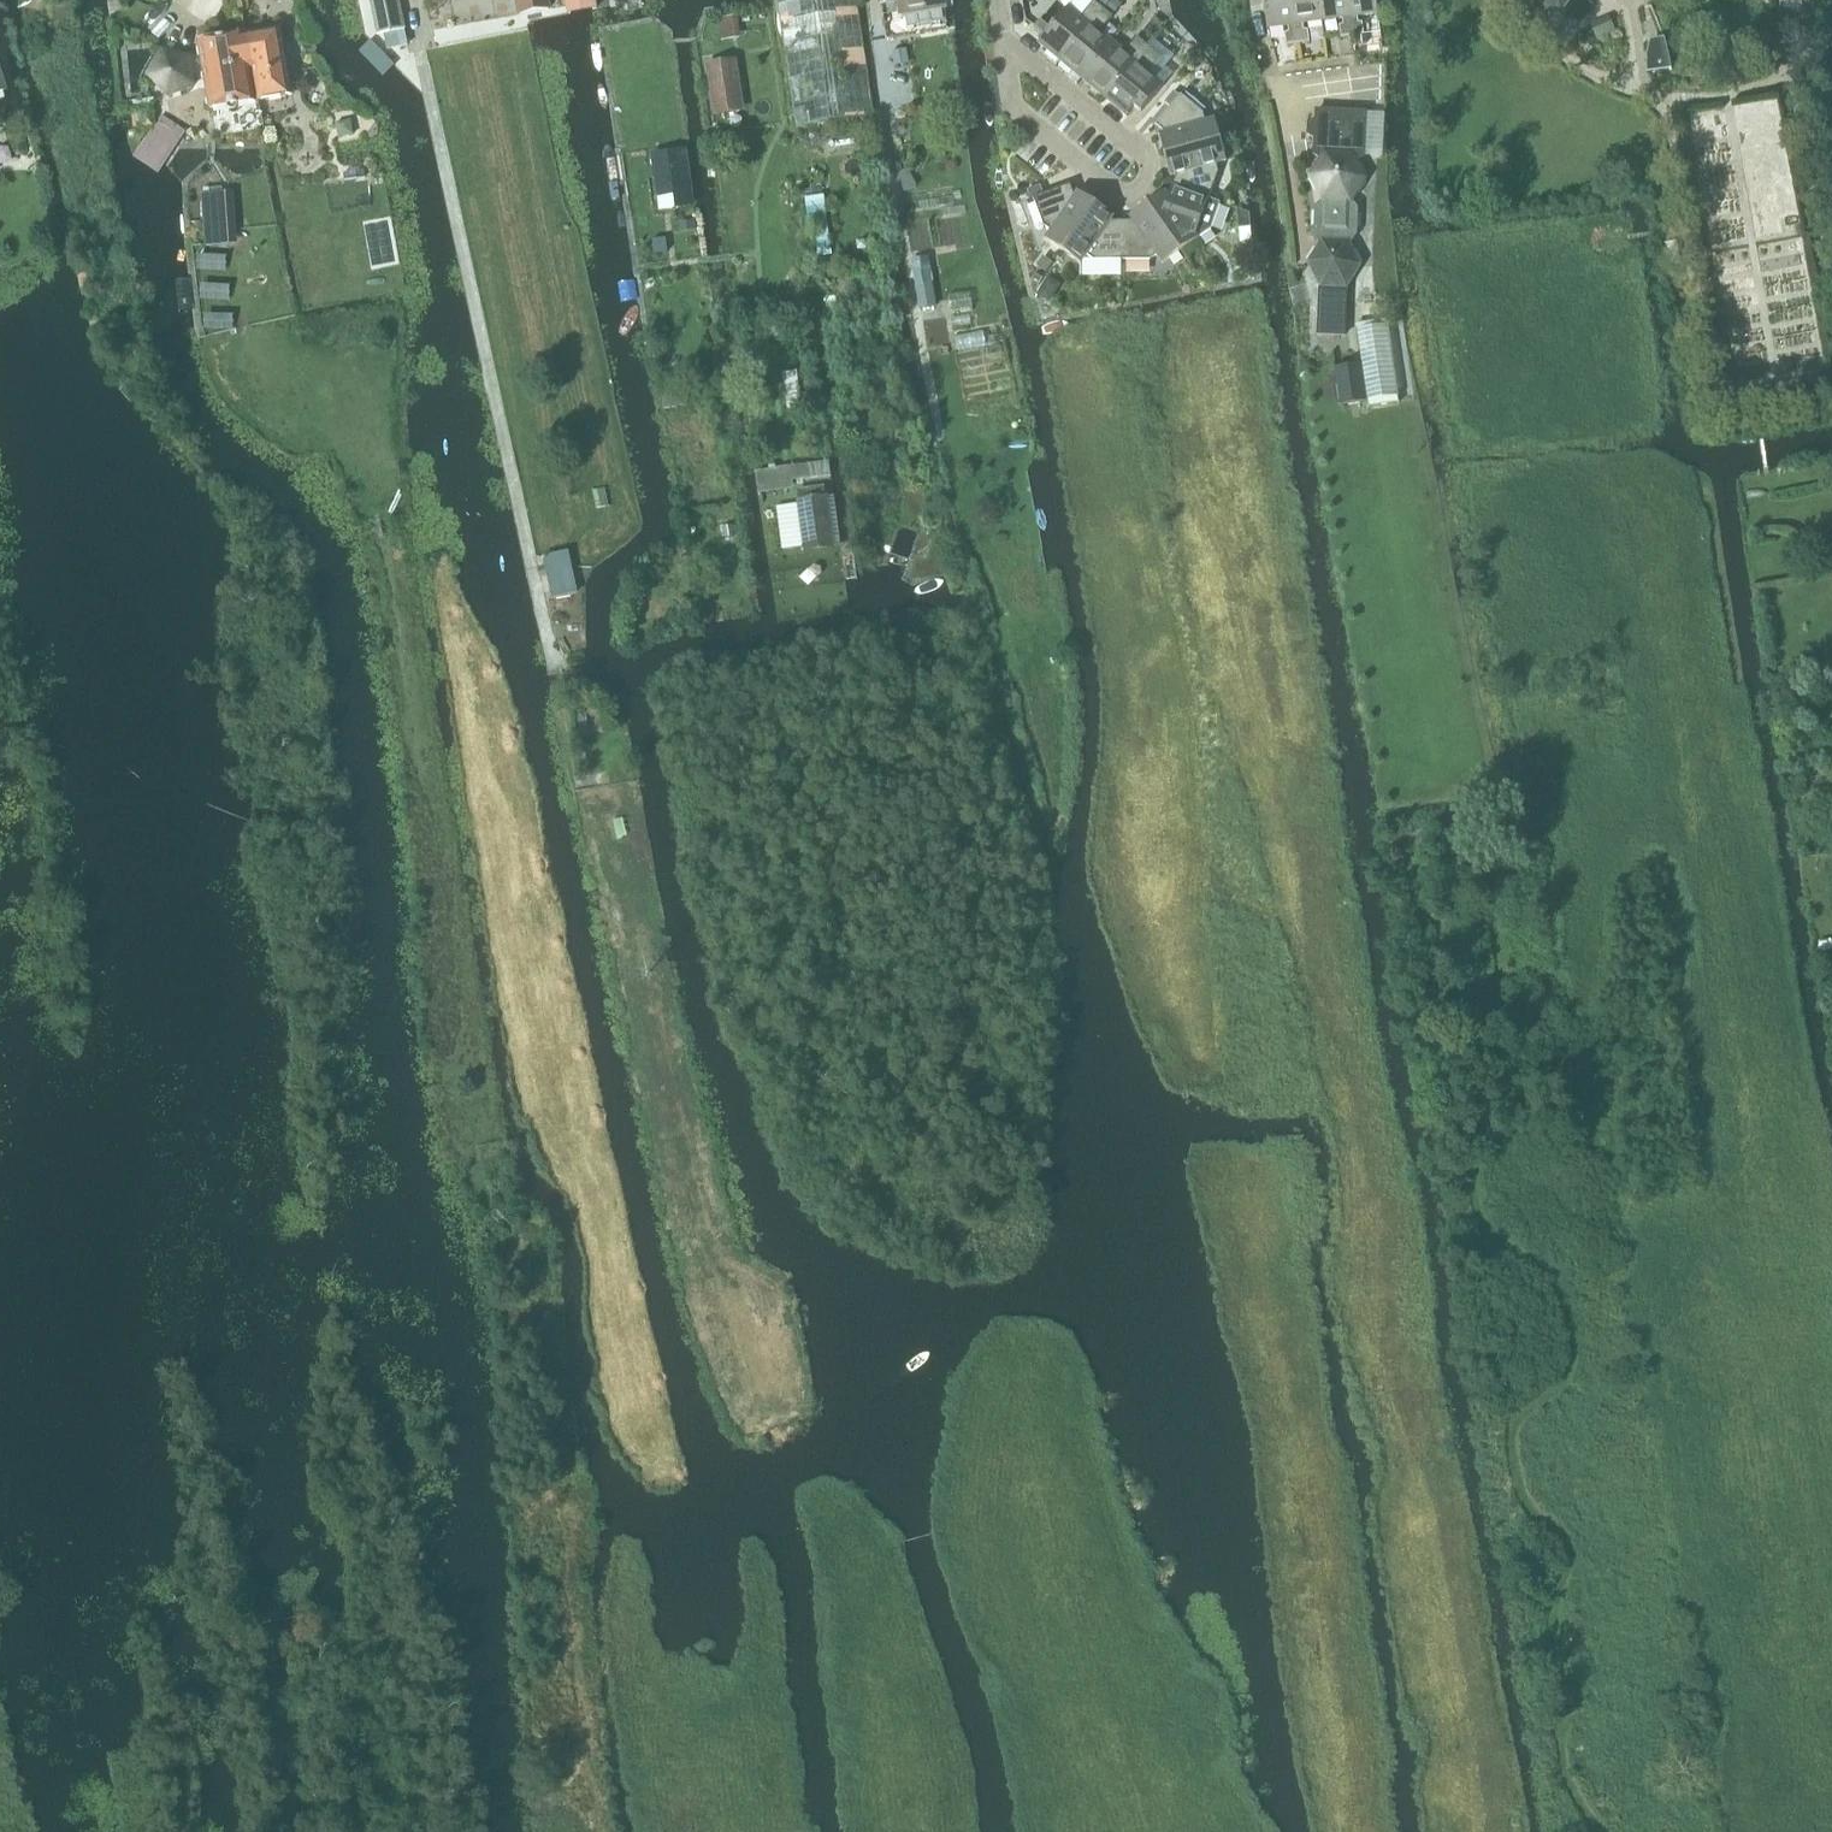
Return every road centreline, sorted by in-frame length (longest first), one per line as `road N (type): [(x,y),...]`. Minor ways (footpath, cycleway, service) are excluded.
road 1 (residential): [(1006,47),(1143,154),(1149,170),(1143,184),(1130,195),(1118,191),(1016,109)]
road 2 (residential): [(1299,255),(1290,124),(1254,0)]

